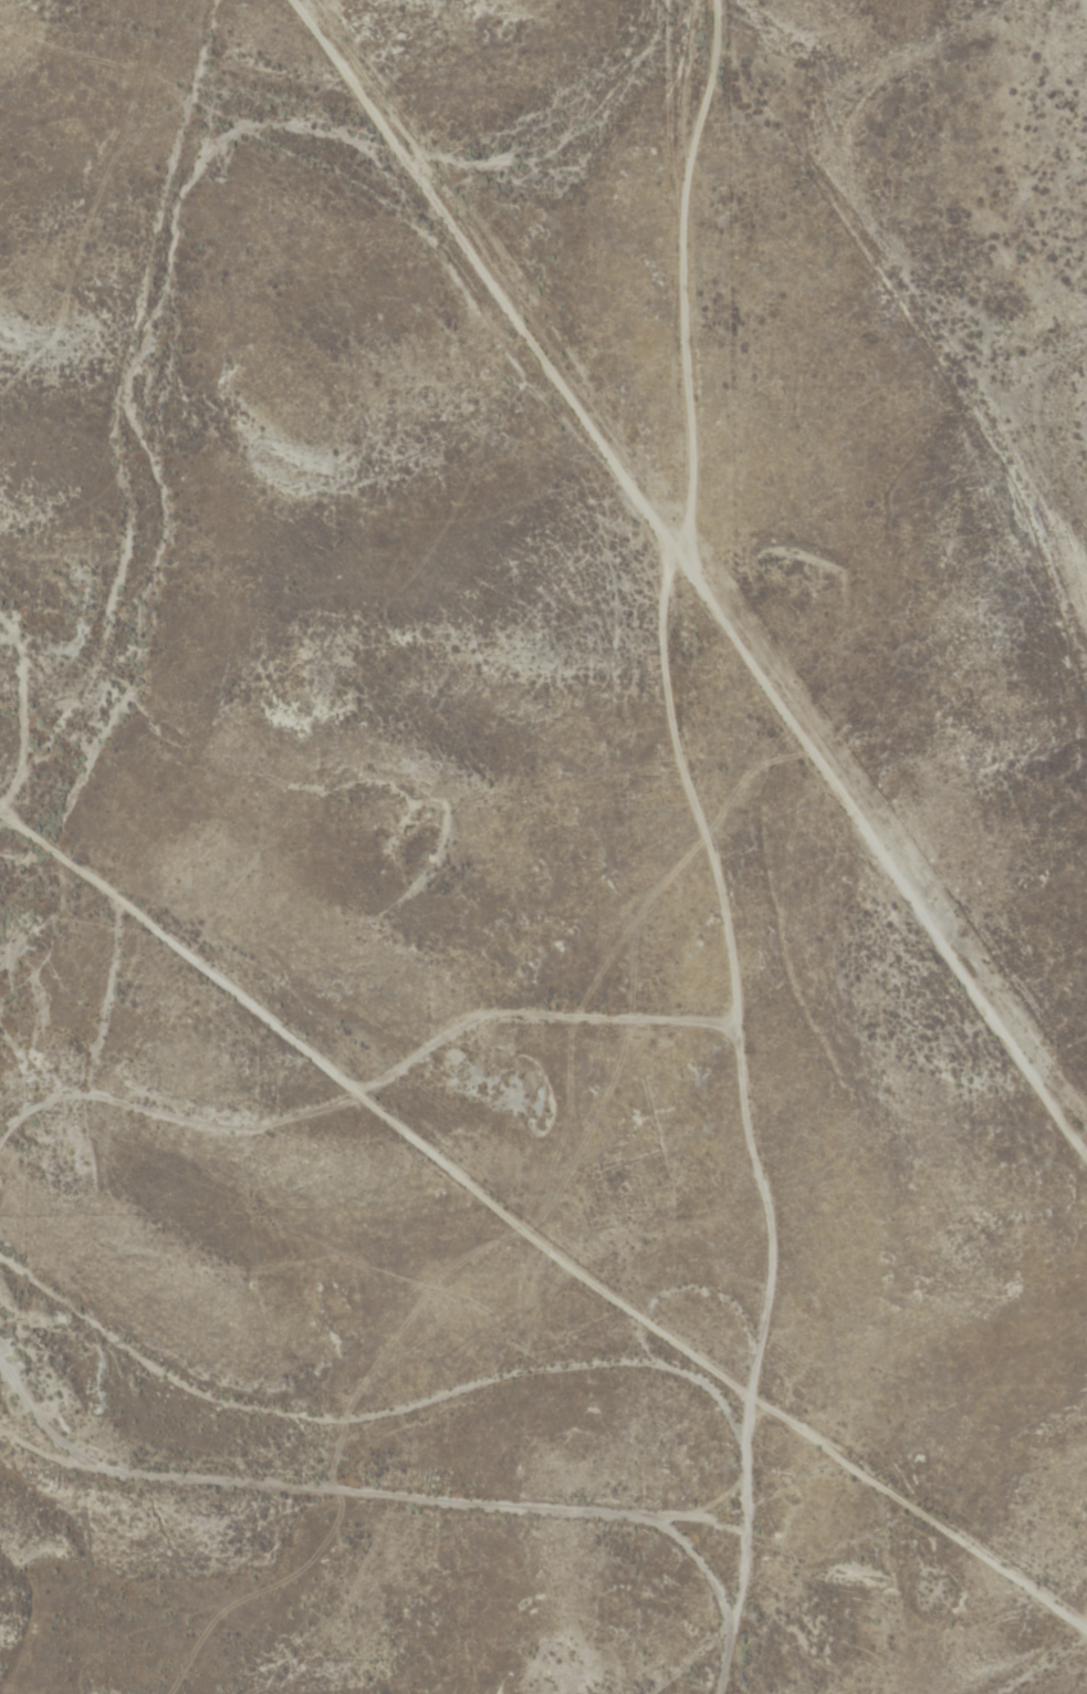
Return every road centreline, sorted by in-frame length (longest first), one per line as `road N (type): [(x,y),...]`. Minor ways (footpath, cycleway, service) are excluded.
road 1 (track): [(0,65),(30,62),(375,206),(684,559),(761,1054),(790,1407),(777,1632),(748,1693)]
road 2 (track): [(715,0),(714,75),(682,196),(684,559),(1086,1159)]
road 3 (track): [(1086,1644),(887,1499),(790,1407),(680,1366),(651,1390),(358,1418),(197,1366),(0,1275)]
road 4 (track): [(887,1499),(777,1563),(71,1465),(48,1436),(0,1325)]
road 5 (track): [(0,833),(13,848),(65,864),(375,1124),(675,1332),(680,1366)]
road 6 (track): [(0,1217),(13,1194),(71,1142),(335,1142),(508,1043),(761,1054)]
road 7 (track): [(1086,611),(1002,402),(887,229),(772,84),(714,75)]
road 8 (track): [(252,0),(369,166),(375,206)]

